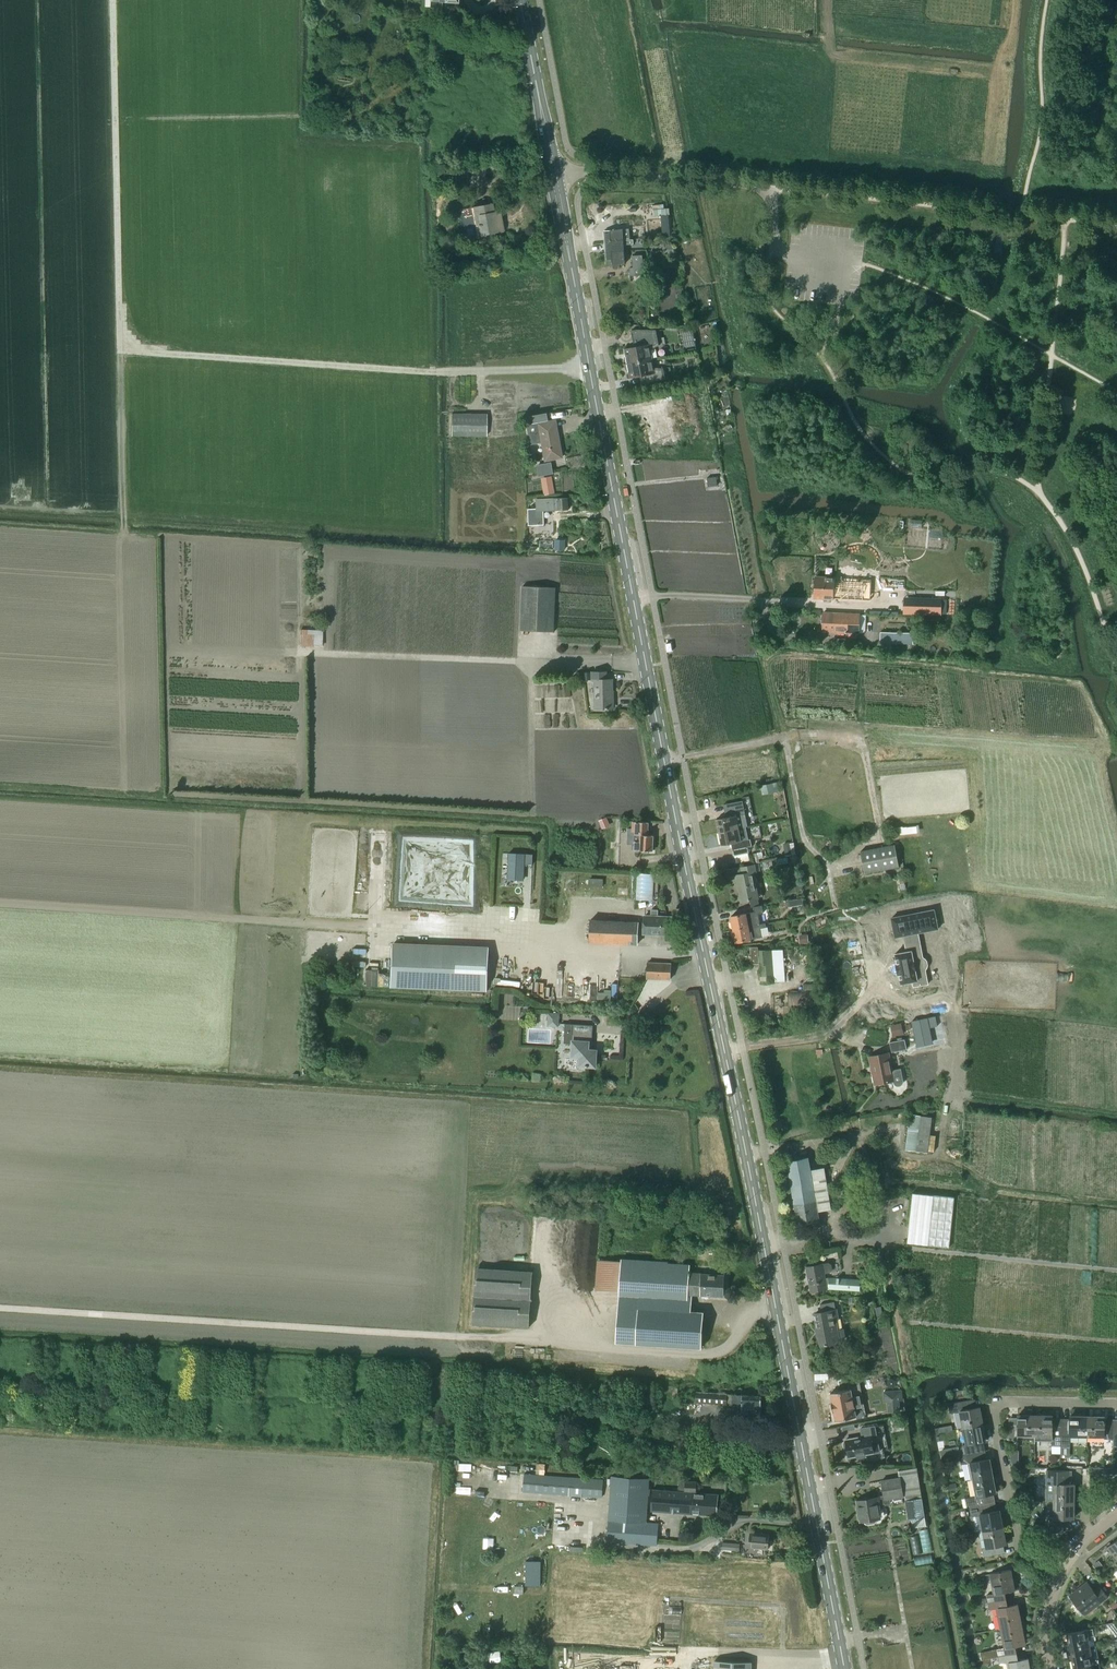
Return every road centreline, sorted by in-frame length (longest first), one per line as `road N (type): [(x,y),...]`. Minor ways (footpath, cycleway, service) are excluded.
road 1 (secondary): [(845,1668),(553,172)]
road 2 (track): [(589,366),(436,373),(121,350),(113,0)]
road 3 (track): [(498,1338),(0,1309)]
road 4 (track): [(532,662),(197,648),(197,602)]
road 5 (track): [(368,927),(0,903)]
road 6 (residential): [(1060,1574),(1021,1552),(994,1408),(1116,1404)]
road 7 (unclassified): [(770,187),(553,172)]
road 8 (track): [(785,738),(802,832),(826,866),(835,908)]
road 9 (track): [(781,1668),(783,1608),(664,1601)]
road 10 (secondary): [(553,172),(520,0)]
road 11 (track): [(532,662),(532,811)]
road 12 (track): [(888,1532),(911,1668)]

